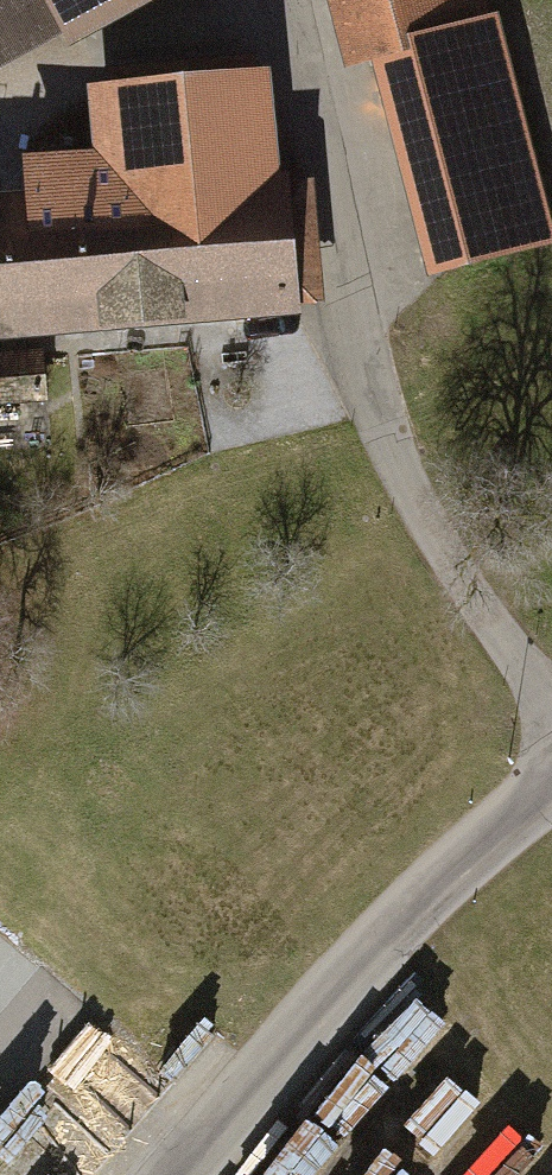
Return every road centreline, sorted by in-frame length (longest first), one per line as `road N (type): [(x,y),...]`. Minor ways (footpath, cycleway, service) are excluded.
road 1 (unclassified): [(284,0),(379,419),(551,701)]
road 2 (tertiary): [(551,785),(390,934),(181,1174)]

